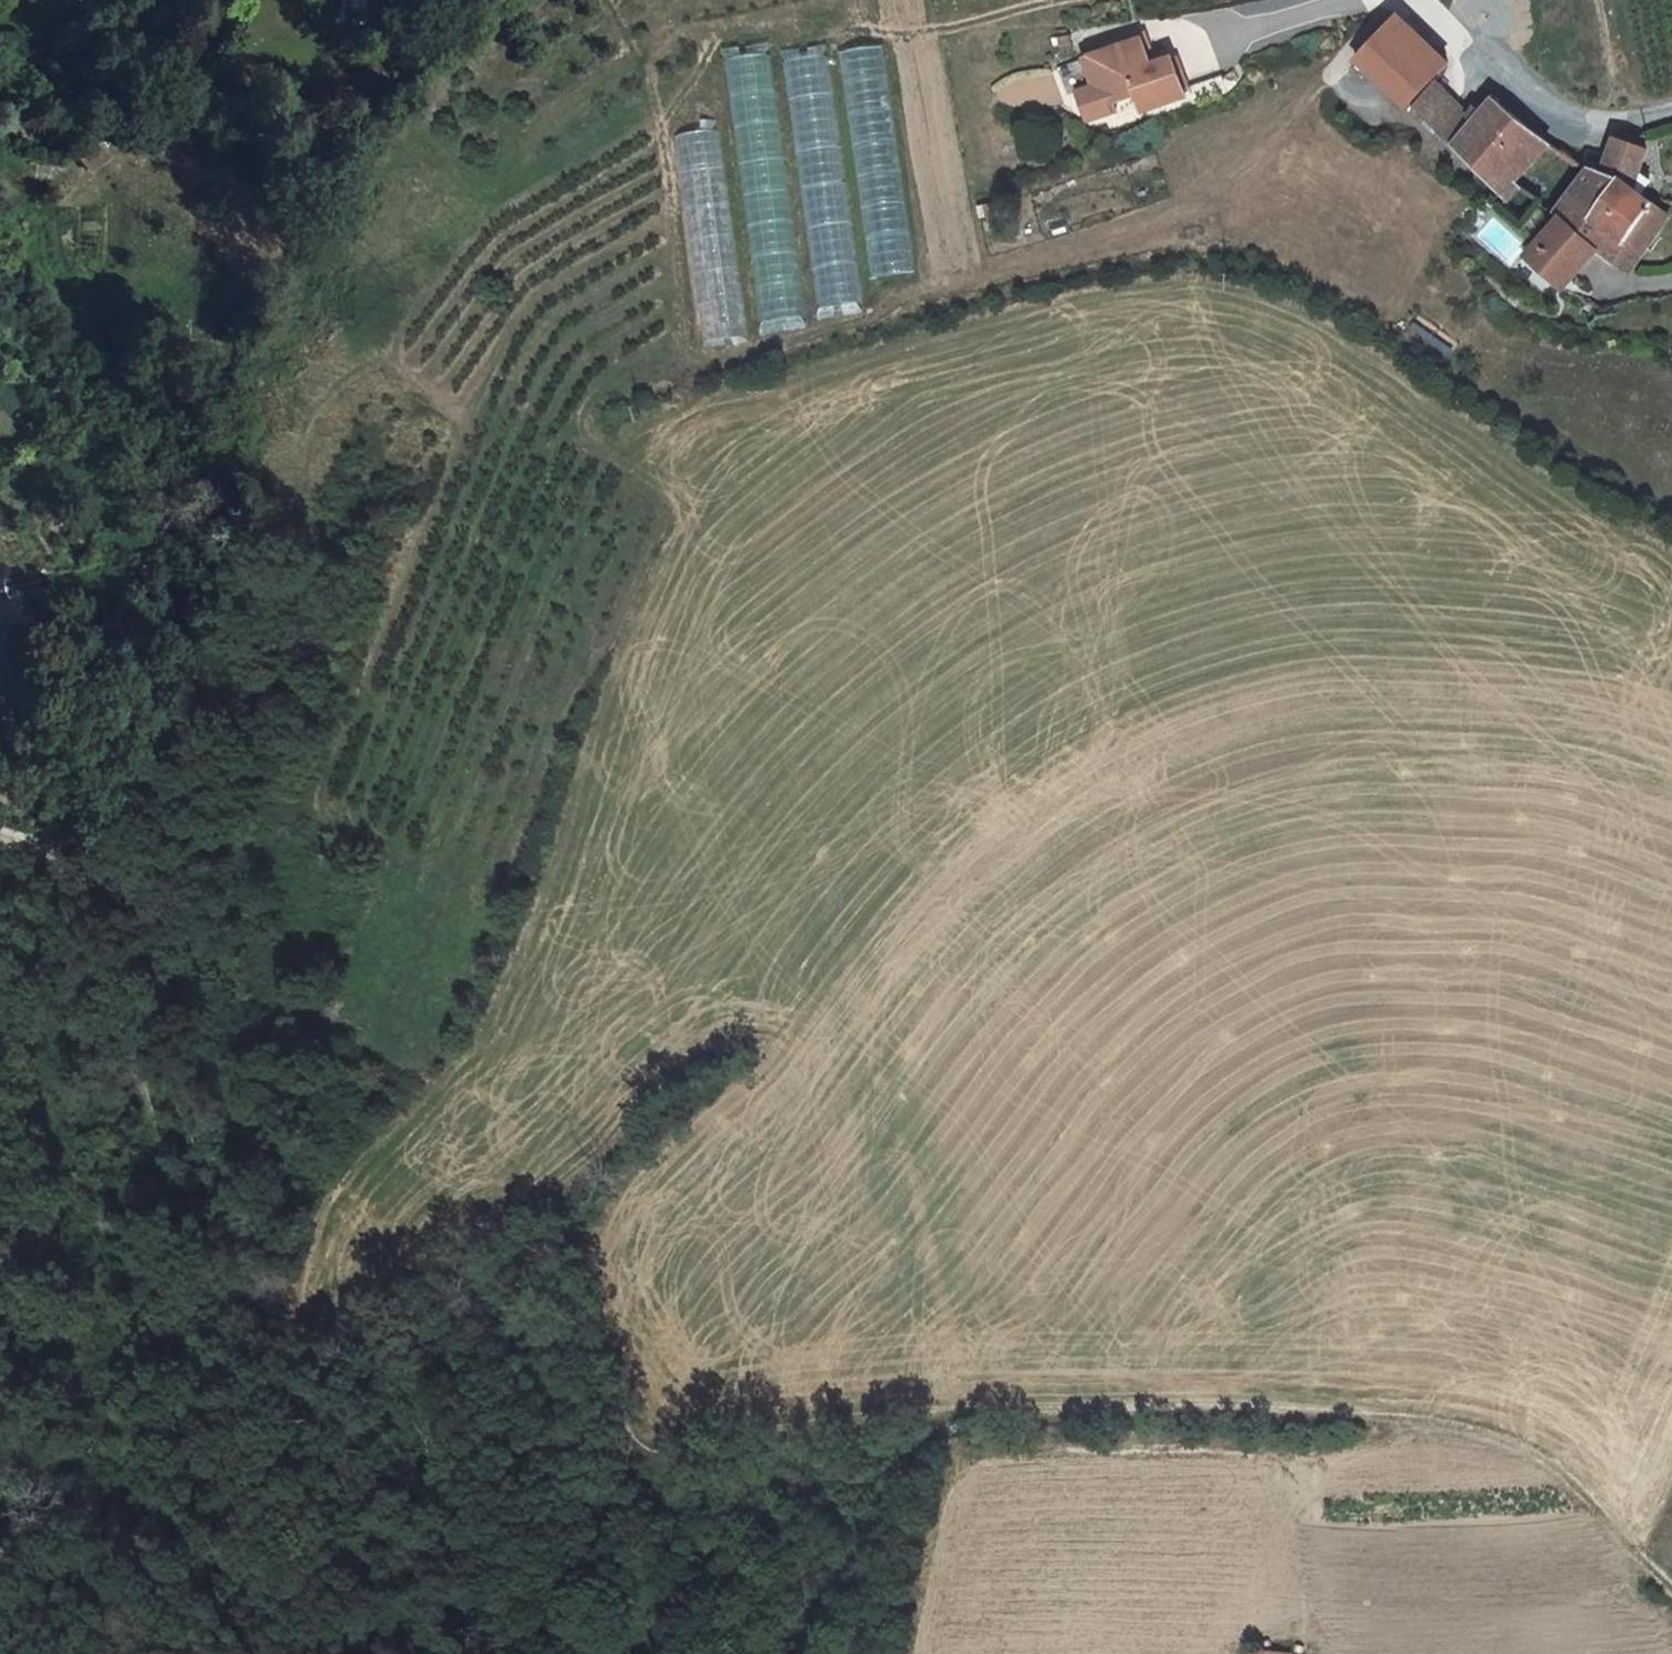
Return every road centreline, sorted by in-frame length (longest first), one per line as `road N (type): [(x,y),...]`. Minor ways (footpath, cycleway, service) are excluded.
road 1 (track): [(1671,1589),(1579,1489),(1527,1451),(1476,1431),(1404,1419),(1246,1410),(853,1415),(649,1454),(633,1442),(554,1256),(534,1241),(490,1247),(322,1377),(274,1365),(167,1173),(124,1031),(81,935),(58,845)]
road 2 (track): [(1056,1),(901,44),(714,44),(705,55),(722,112),(721,138),(682,165)]
road 3 (unclassified): [(1396,0),(1561,116),(1647,121),(1671,113)]

